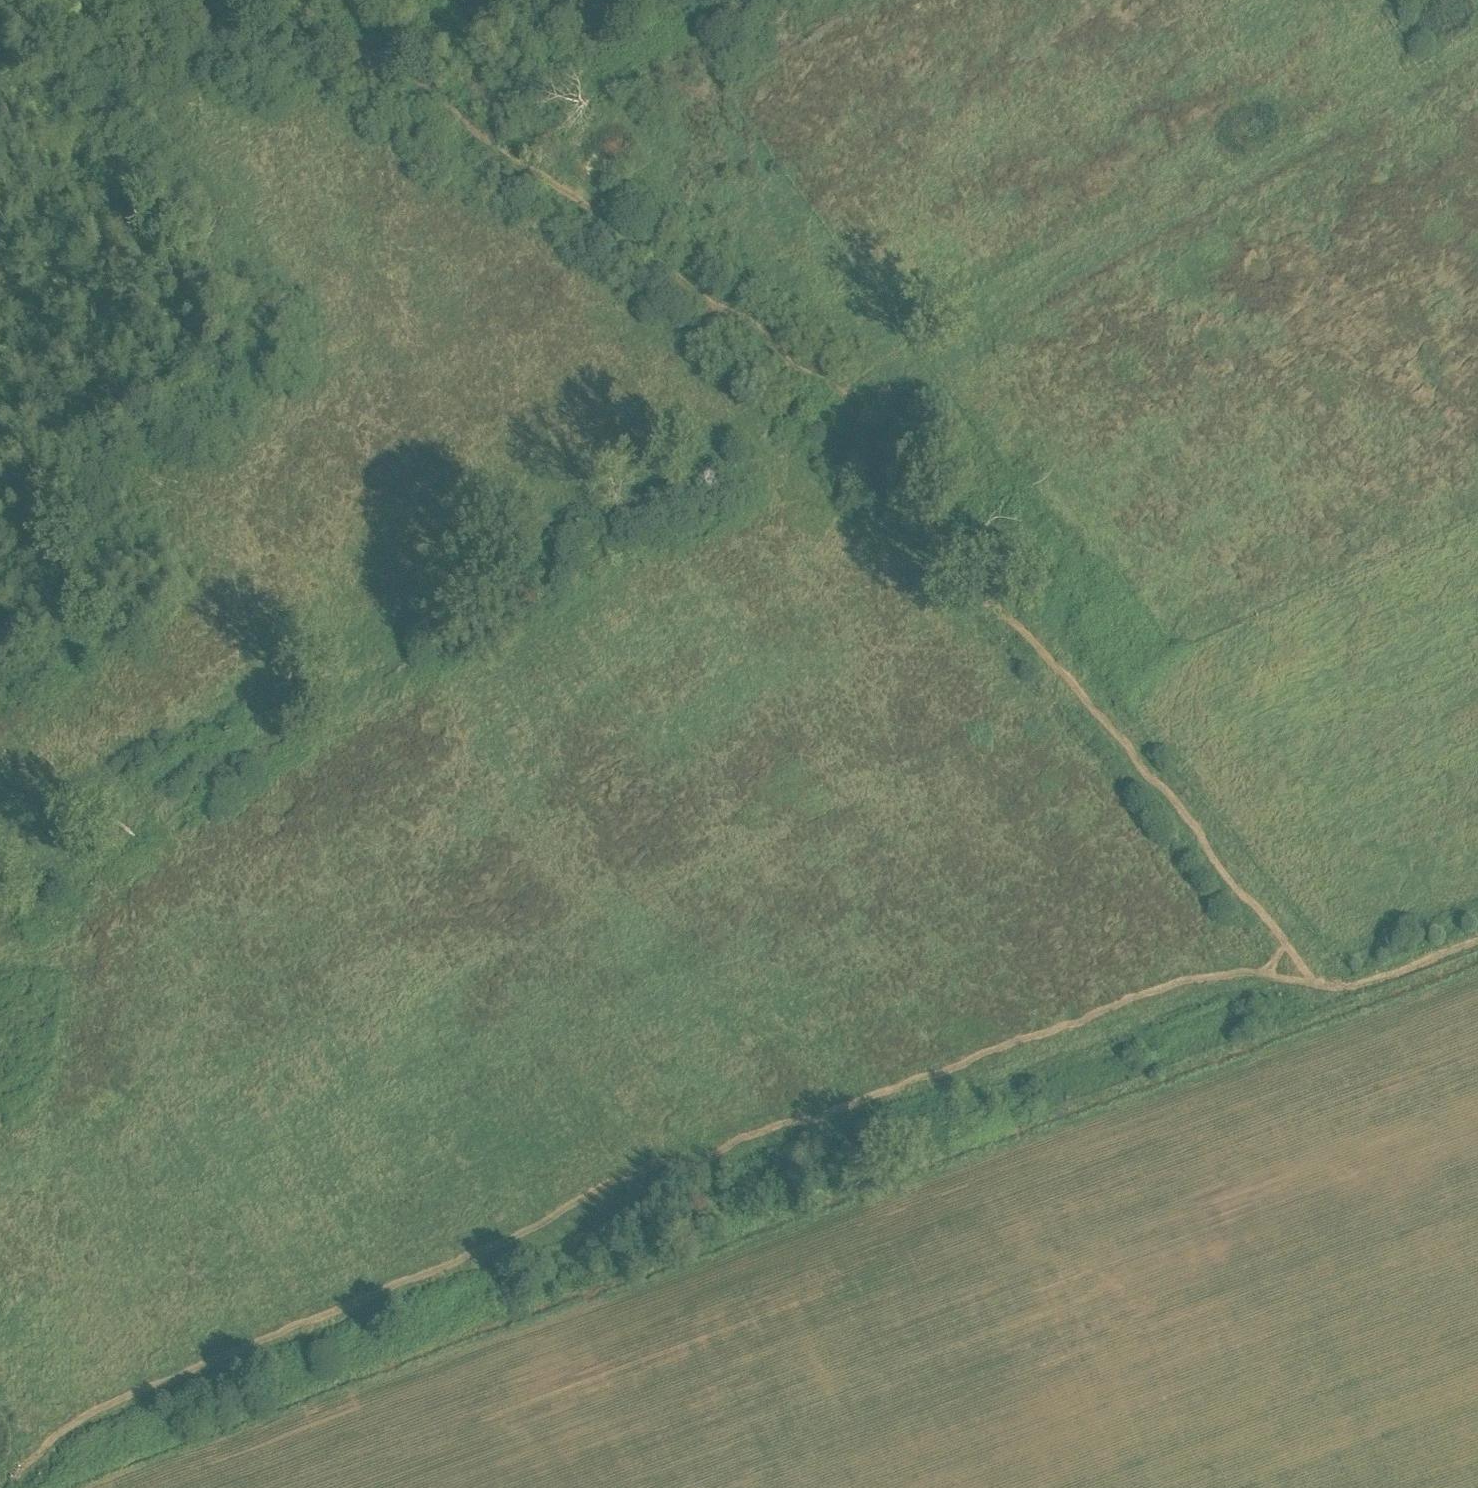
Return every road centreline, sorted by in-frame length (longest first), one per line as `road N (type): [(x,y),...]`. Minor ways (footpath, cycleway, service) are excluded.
road 1 (track): [(1292,964),(934,1071),(65,1425),(35,1469),(6,1487)]
road 2 (track): [(860,436),(1129,754),(1292,964)]
road 3 (track): [(1477,941),(1343,991),(1313,988),(1292,964)]

